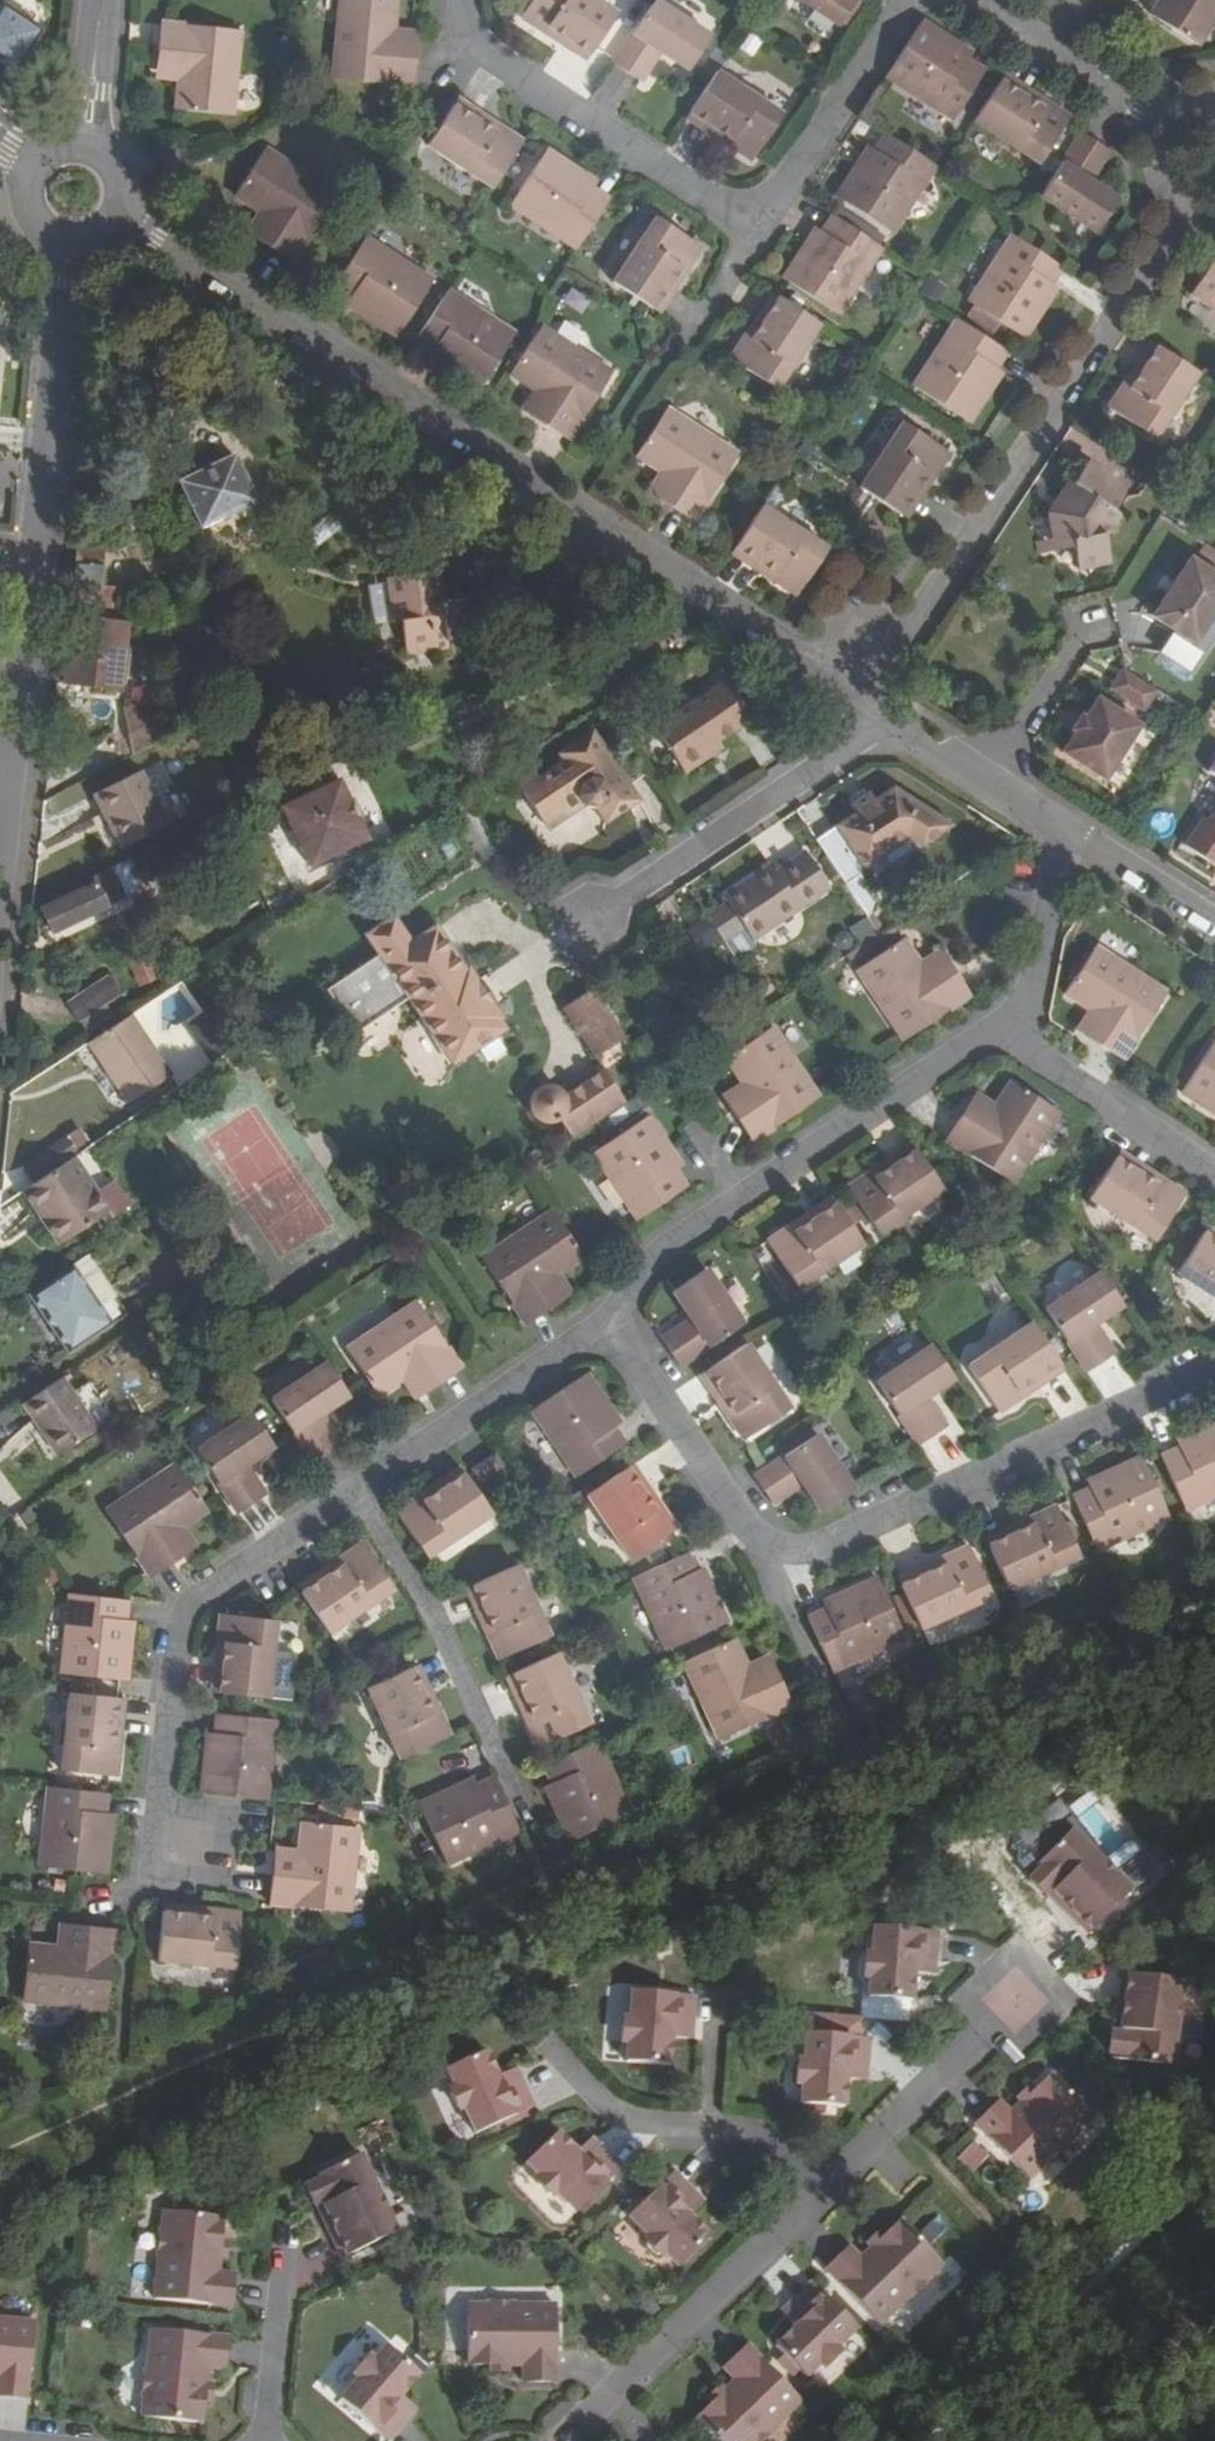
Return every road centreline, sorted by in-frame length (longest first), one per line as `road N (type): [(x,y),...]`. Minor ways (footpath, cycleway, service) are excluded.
road 1 (track): [(0,2149),(1214,1593)]
road 2 (residential): [(119,216),(859,701)]
road 3 (residential): [(1214,1369),(815,1542),(781,1547),(747,1530),(605,1319)]
road 4 (residential): [(459,0),(473,50),(750,227),(895,0)]
road 5 (unclassified): [(562,2440),(1006,2002)]
road 6 (residential): [(859,701),(1180,207)]
road 7 (residential): [(0,819),(65,247)]
road 8 (residential): [(605,1319),(656,1249),(997,1028)]
road 9 (residential): [(350,1484),(192,1591),(173,1621),(156,1791),(184,1841)]
road 10 (track): [(1214,2225),(910,2440)]
road 11 (residential): [(881,715),(578,920)]
road 12 (residential): [(517,1789),(416,1573),(350,1484)]
road 13 (residential): [(605,1319),(350,1484)]
road 14 (residential): [(997,1028),(1214,1173)]
road 15 (residential): [(1160,120),(972,0)]
road 16 (residential): [(997,1028),(1027,1004),(1055,828)]
road 17 (residential): [(881,715),(1055,828)]
road 18 (residential): [(1055,828),(1214,931)]
road 19 (residential): [(88,135),(101,0)]

